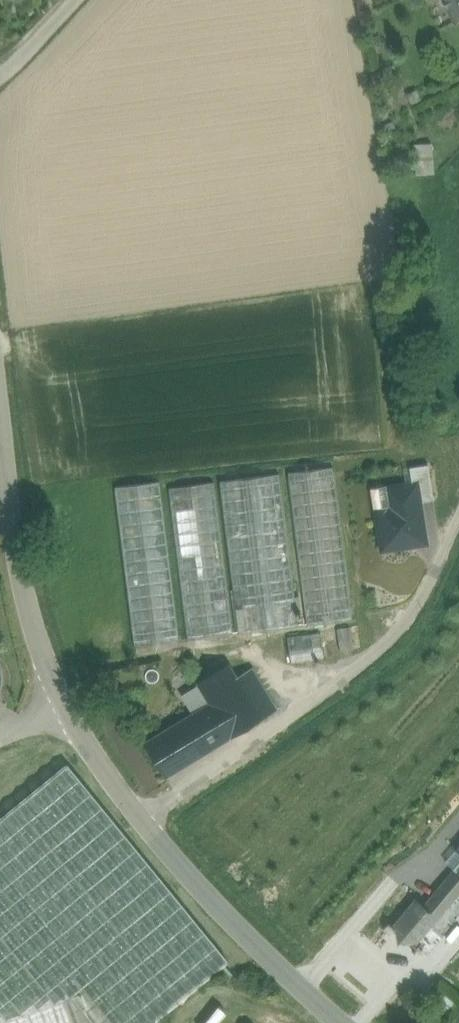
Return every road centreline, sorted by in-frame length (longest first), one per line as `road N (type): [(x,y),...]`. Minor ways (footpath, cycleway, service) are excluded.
road 1 (residential): [(149,830),(319,712),(427,612),(458,542)]
road 2 (unclassified): [(149,830),(292,979),(352,1022)]
road 3 (residential): [(0,358),(28,583)]
road 4 (unclassified): [(60,709),(149,830)]
road 5 (unclassified): [(28,583),(60,709)]

